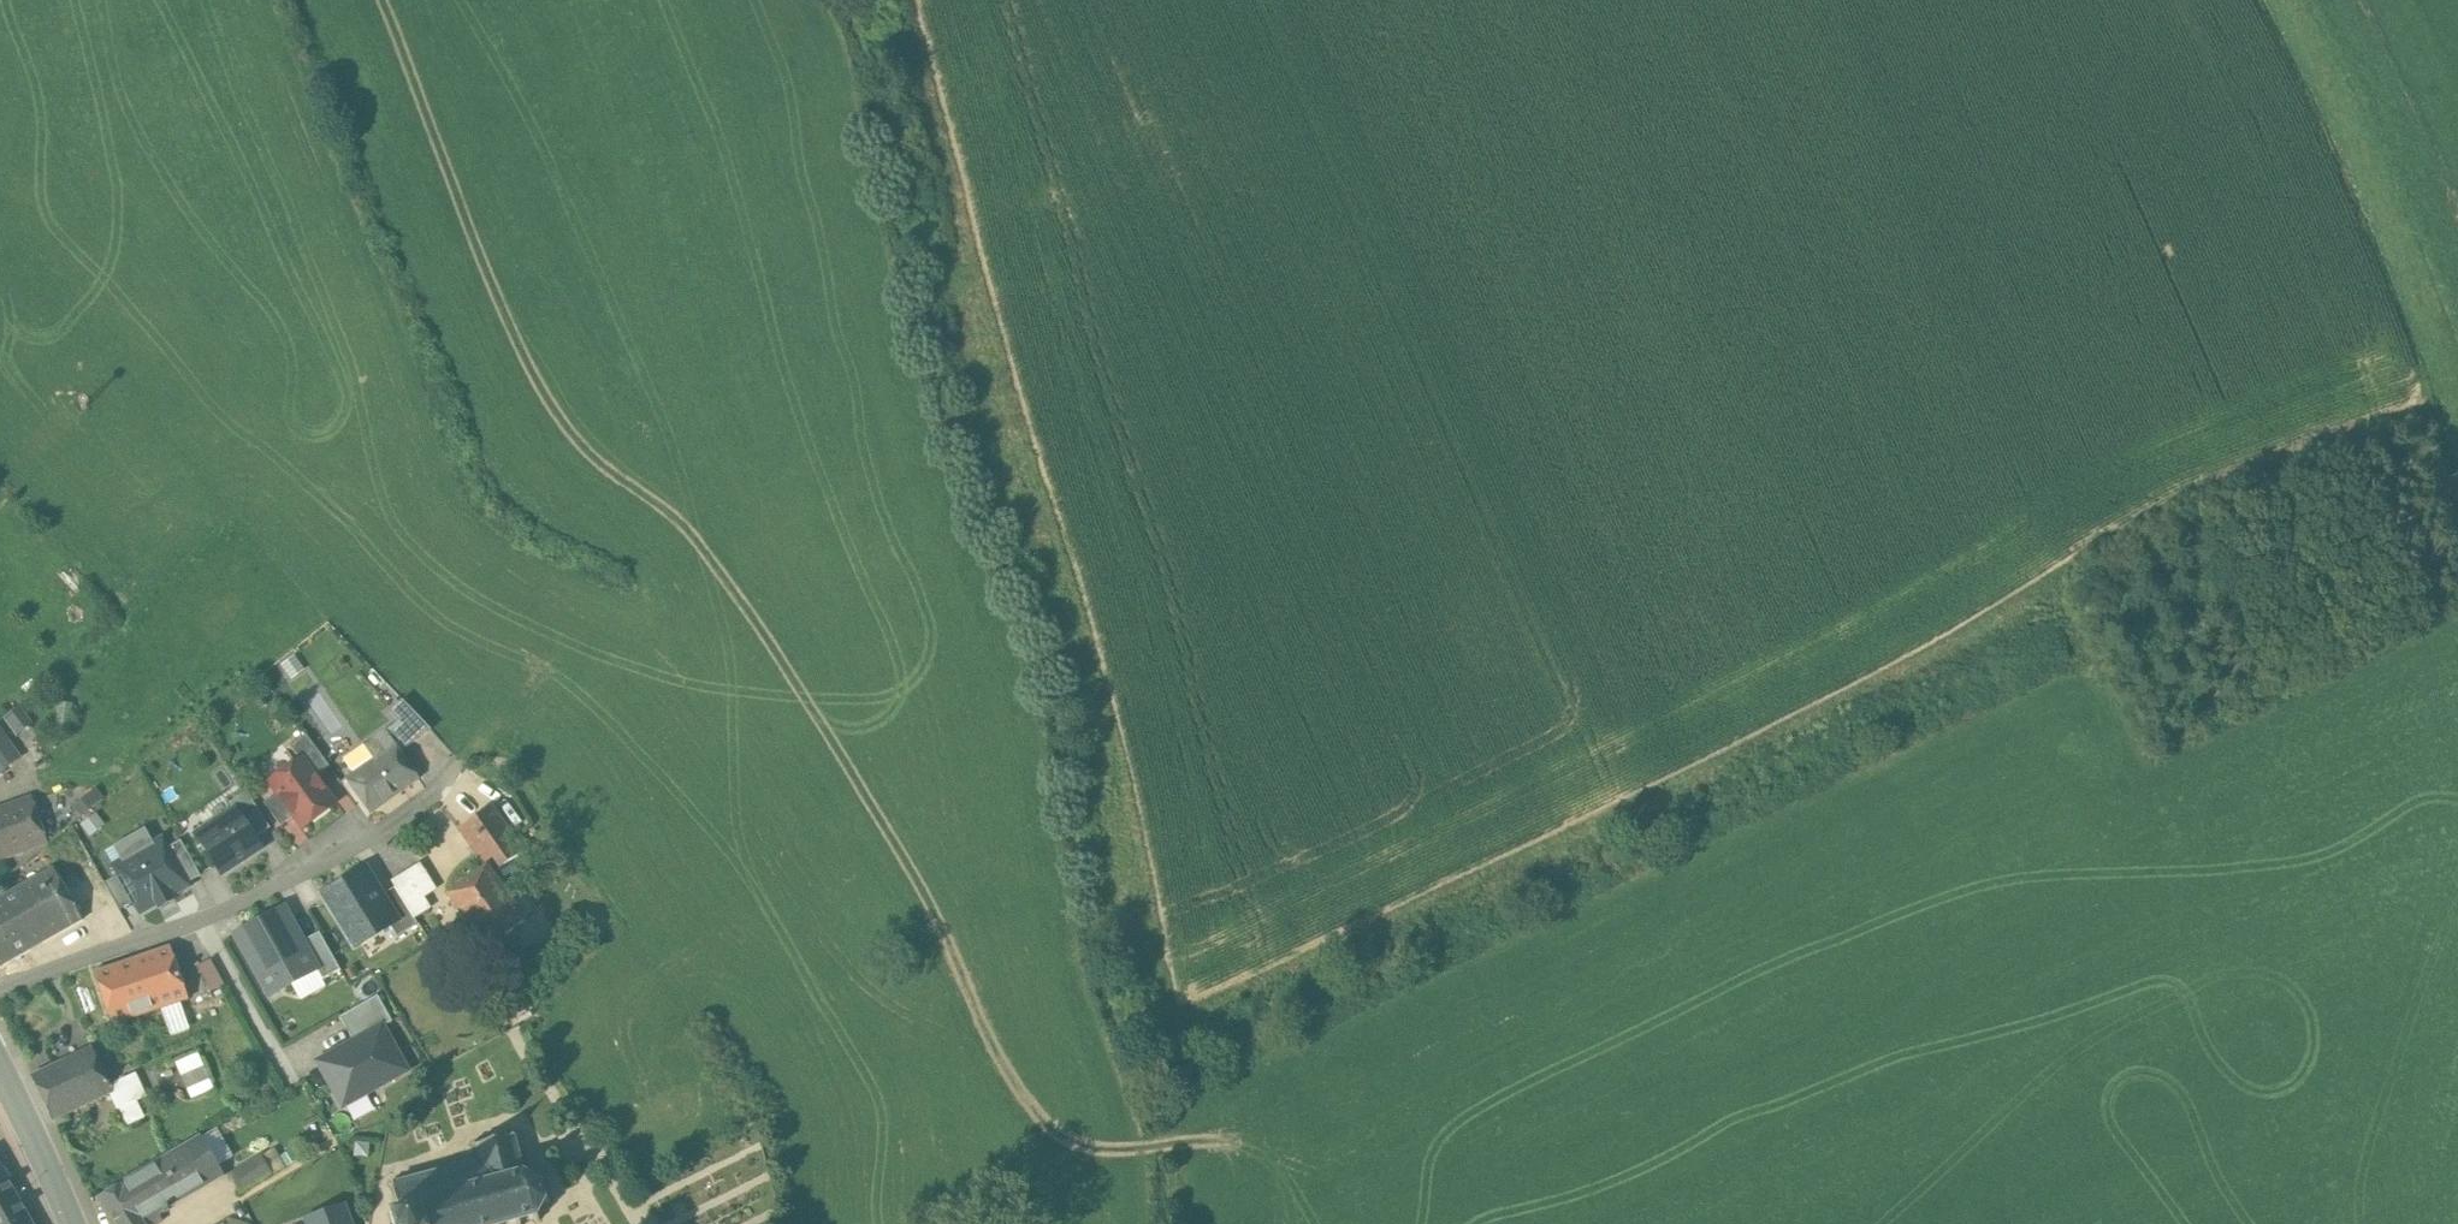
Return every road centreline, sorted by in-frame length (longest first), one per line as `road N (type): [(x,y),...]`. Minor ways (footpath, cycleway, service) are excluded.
road 1 (residential): [(0,991),(203,920),(386,832),(453,775)]
road 2 (tertiary): [(0,1066),(72,1223)]

